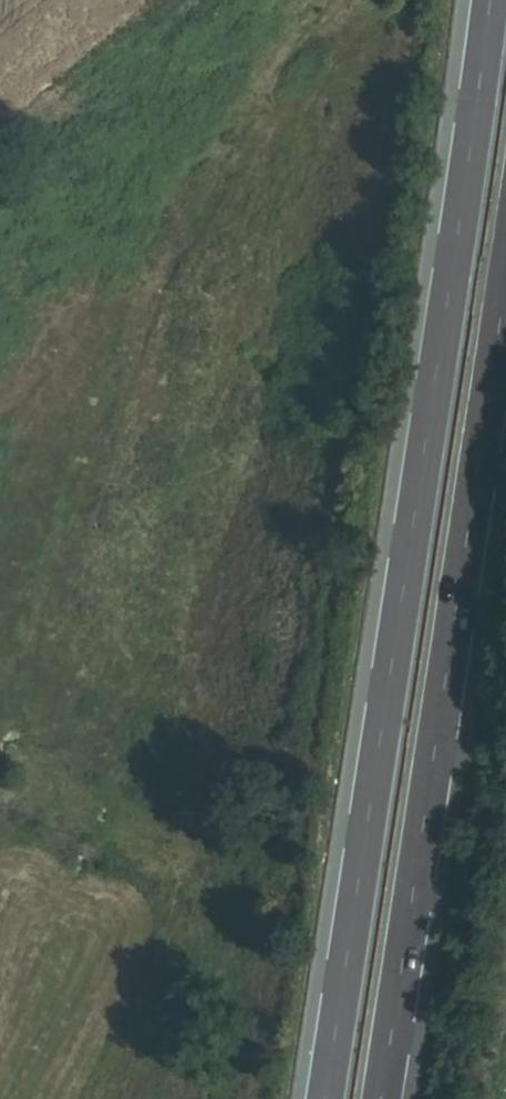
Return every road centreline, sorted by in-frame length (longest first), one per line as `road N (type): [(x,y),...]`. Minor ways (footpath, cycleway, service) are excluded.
road 1 (trunk): [(488,0),(324,1098)]
road 2 (trunk): [(380,1098),(505,263)]

